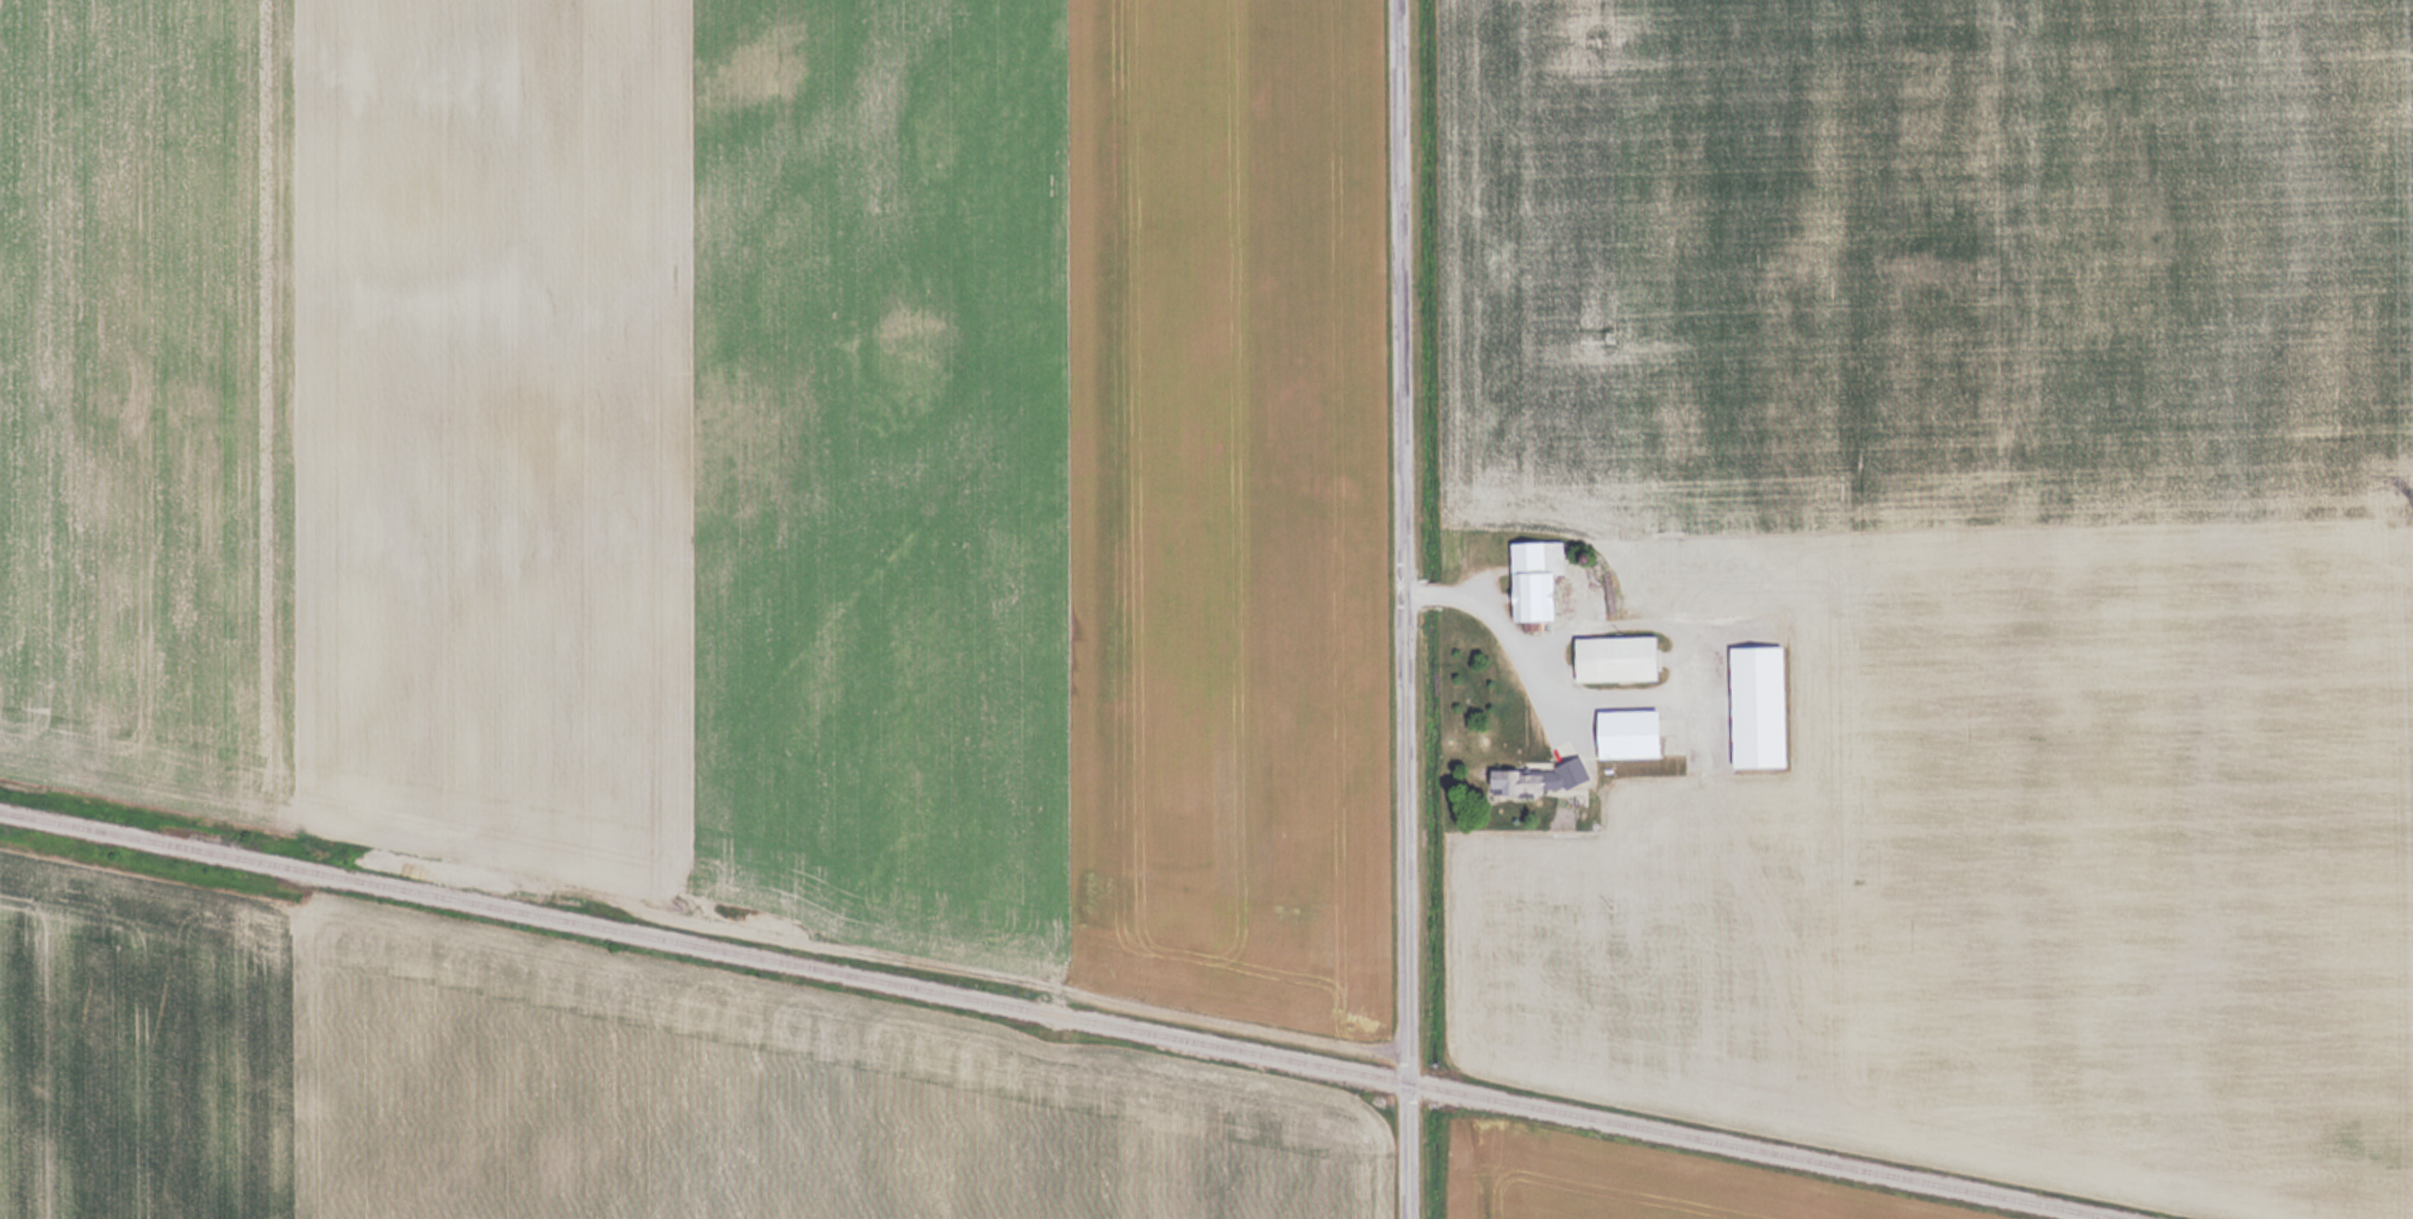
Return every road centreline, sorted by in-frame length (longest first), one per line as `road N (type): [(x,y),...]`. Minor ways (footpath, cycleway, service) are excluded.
road 1 (residential): [(1409,1218),(1399,0)]

